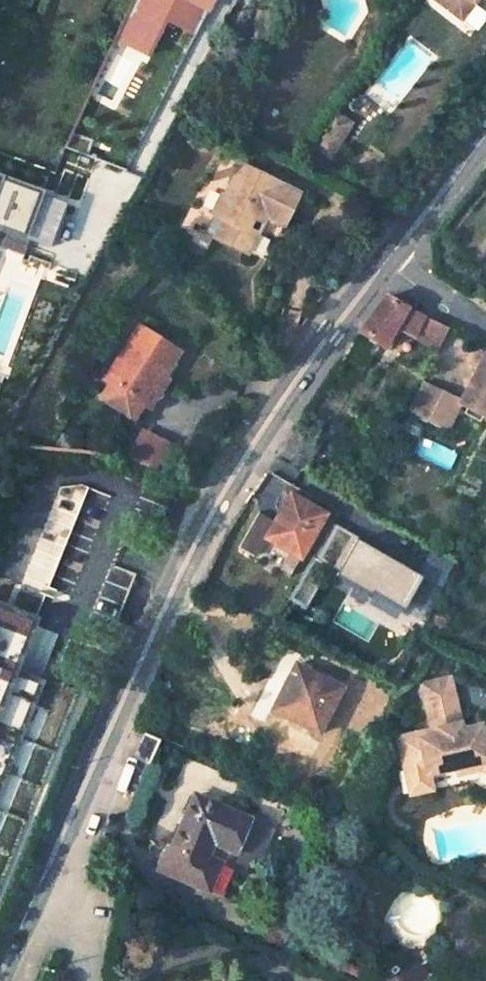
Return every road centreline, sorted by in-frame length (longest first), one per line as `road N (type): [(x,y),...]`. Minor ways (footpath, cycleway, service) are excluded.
road 1 (secondary): [(387,265),(326,342),(168,590),(0,973)]
road 2 (secondary): [(485,139),(387,265)]

